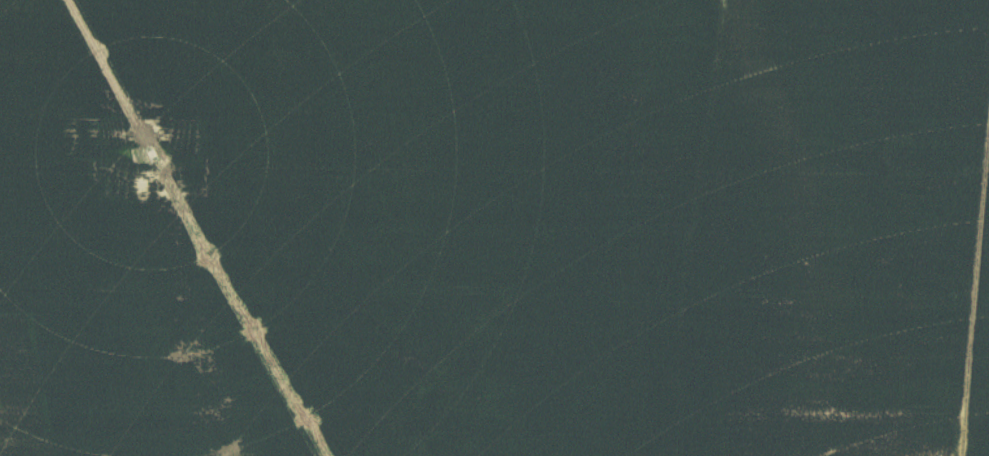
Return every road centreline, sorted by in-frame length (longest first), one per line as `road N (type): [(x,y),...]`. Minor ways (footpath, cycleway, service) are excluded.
road 1 (residential): [(960,455),(988,79)]

